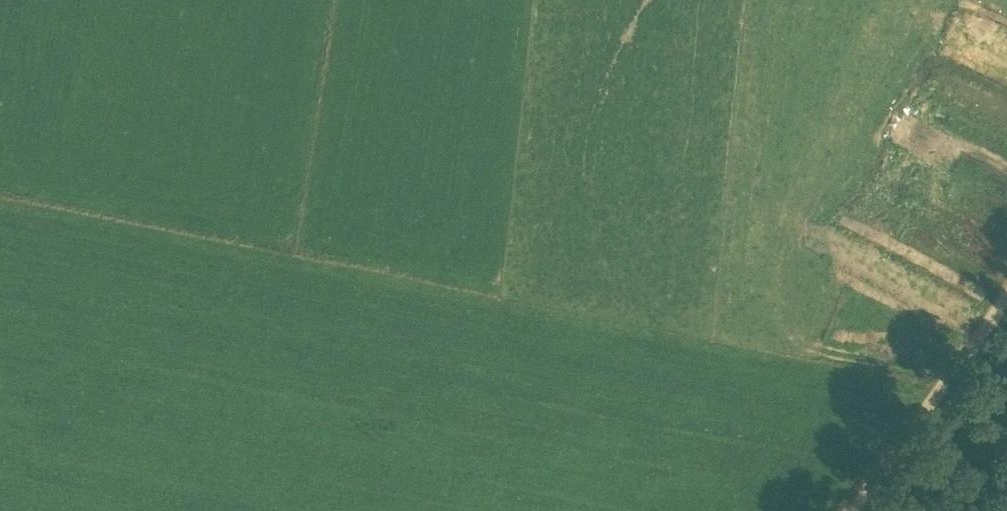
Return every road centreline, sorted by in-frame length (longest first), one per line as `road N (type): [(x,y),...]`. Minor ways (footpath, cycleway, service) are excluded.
road 1 (track): [(848,510),(986,326)]

